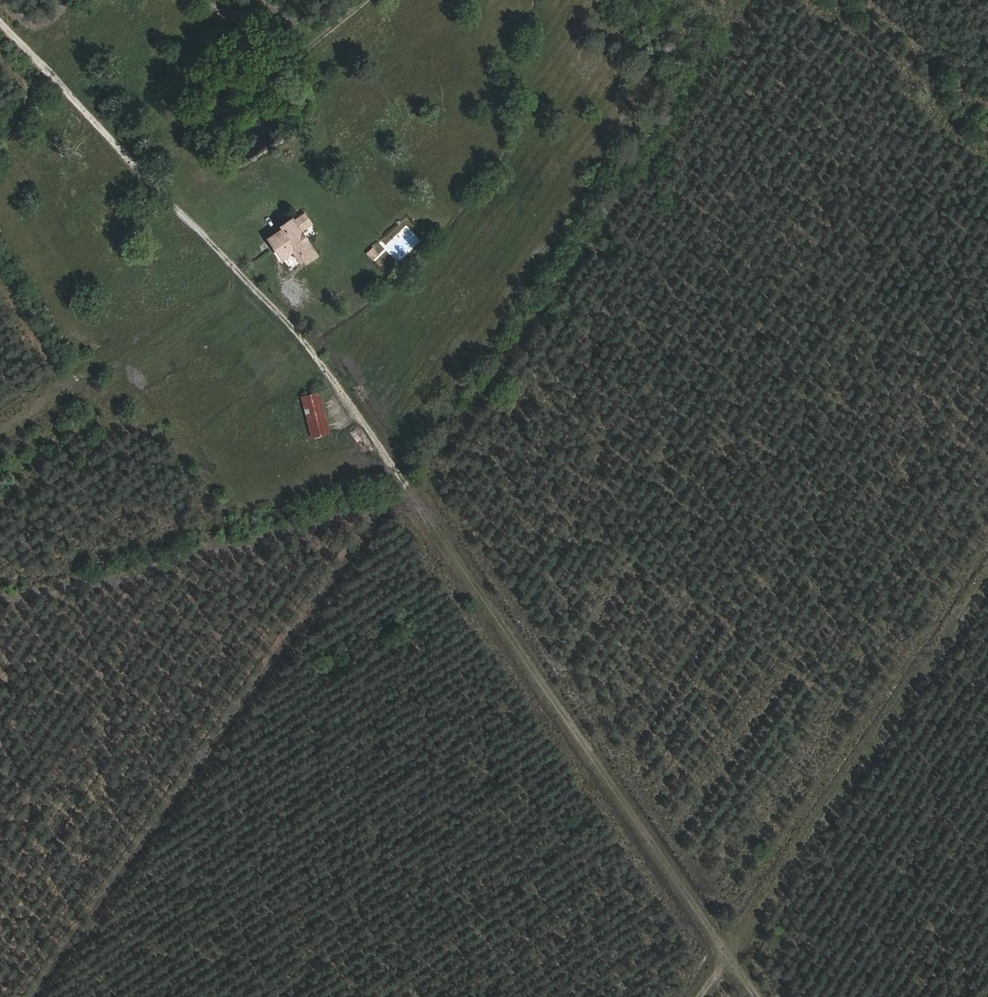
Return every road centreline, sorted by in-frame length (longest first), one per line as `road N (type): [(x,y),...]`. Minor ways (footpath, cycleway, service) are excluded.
road 1 (track): [(0,10),(309,341),(759,996)]
road 2 (track): [(730,956),(987,585)]

